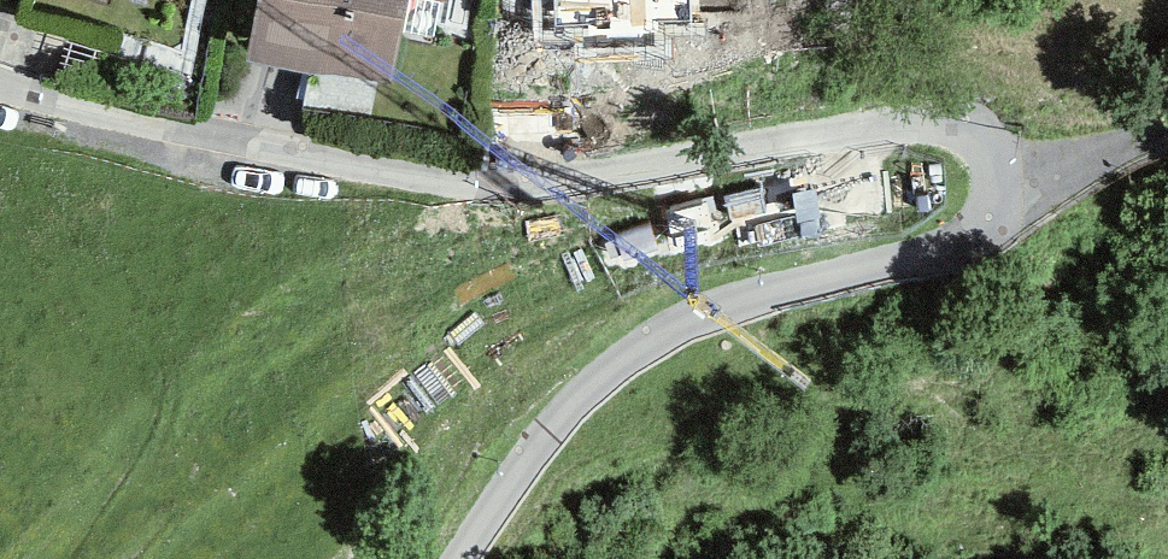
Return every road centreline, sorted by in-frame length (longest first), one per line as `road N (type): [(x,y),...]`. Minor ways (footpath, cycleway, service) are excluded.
road 1 (residential): [(976,194),(951,138),(854,116),(481,184),(0,85)]
road 2 (residential): [(436,558),(563,385),(674,319),(913,267),(977,241),(976,194)]
road 3 (residential): [(1167,122),(976,194)]

